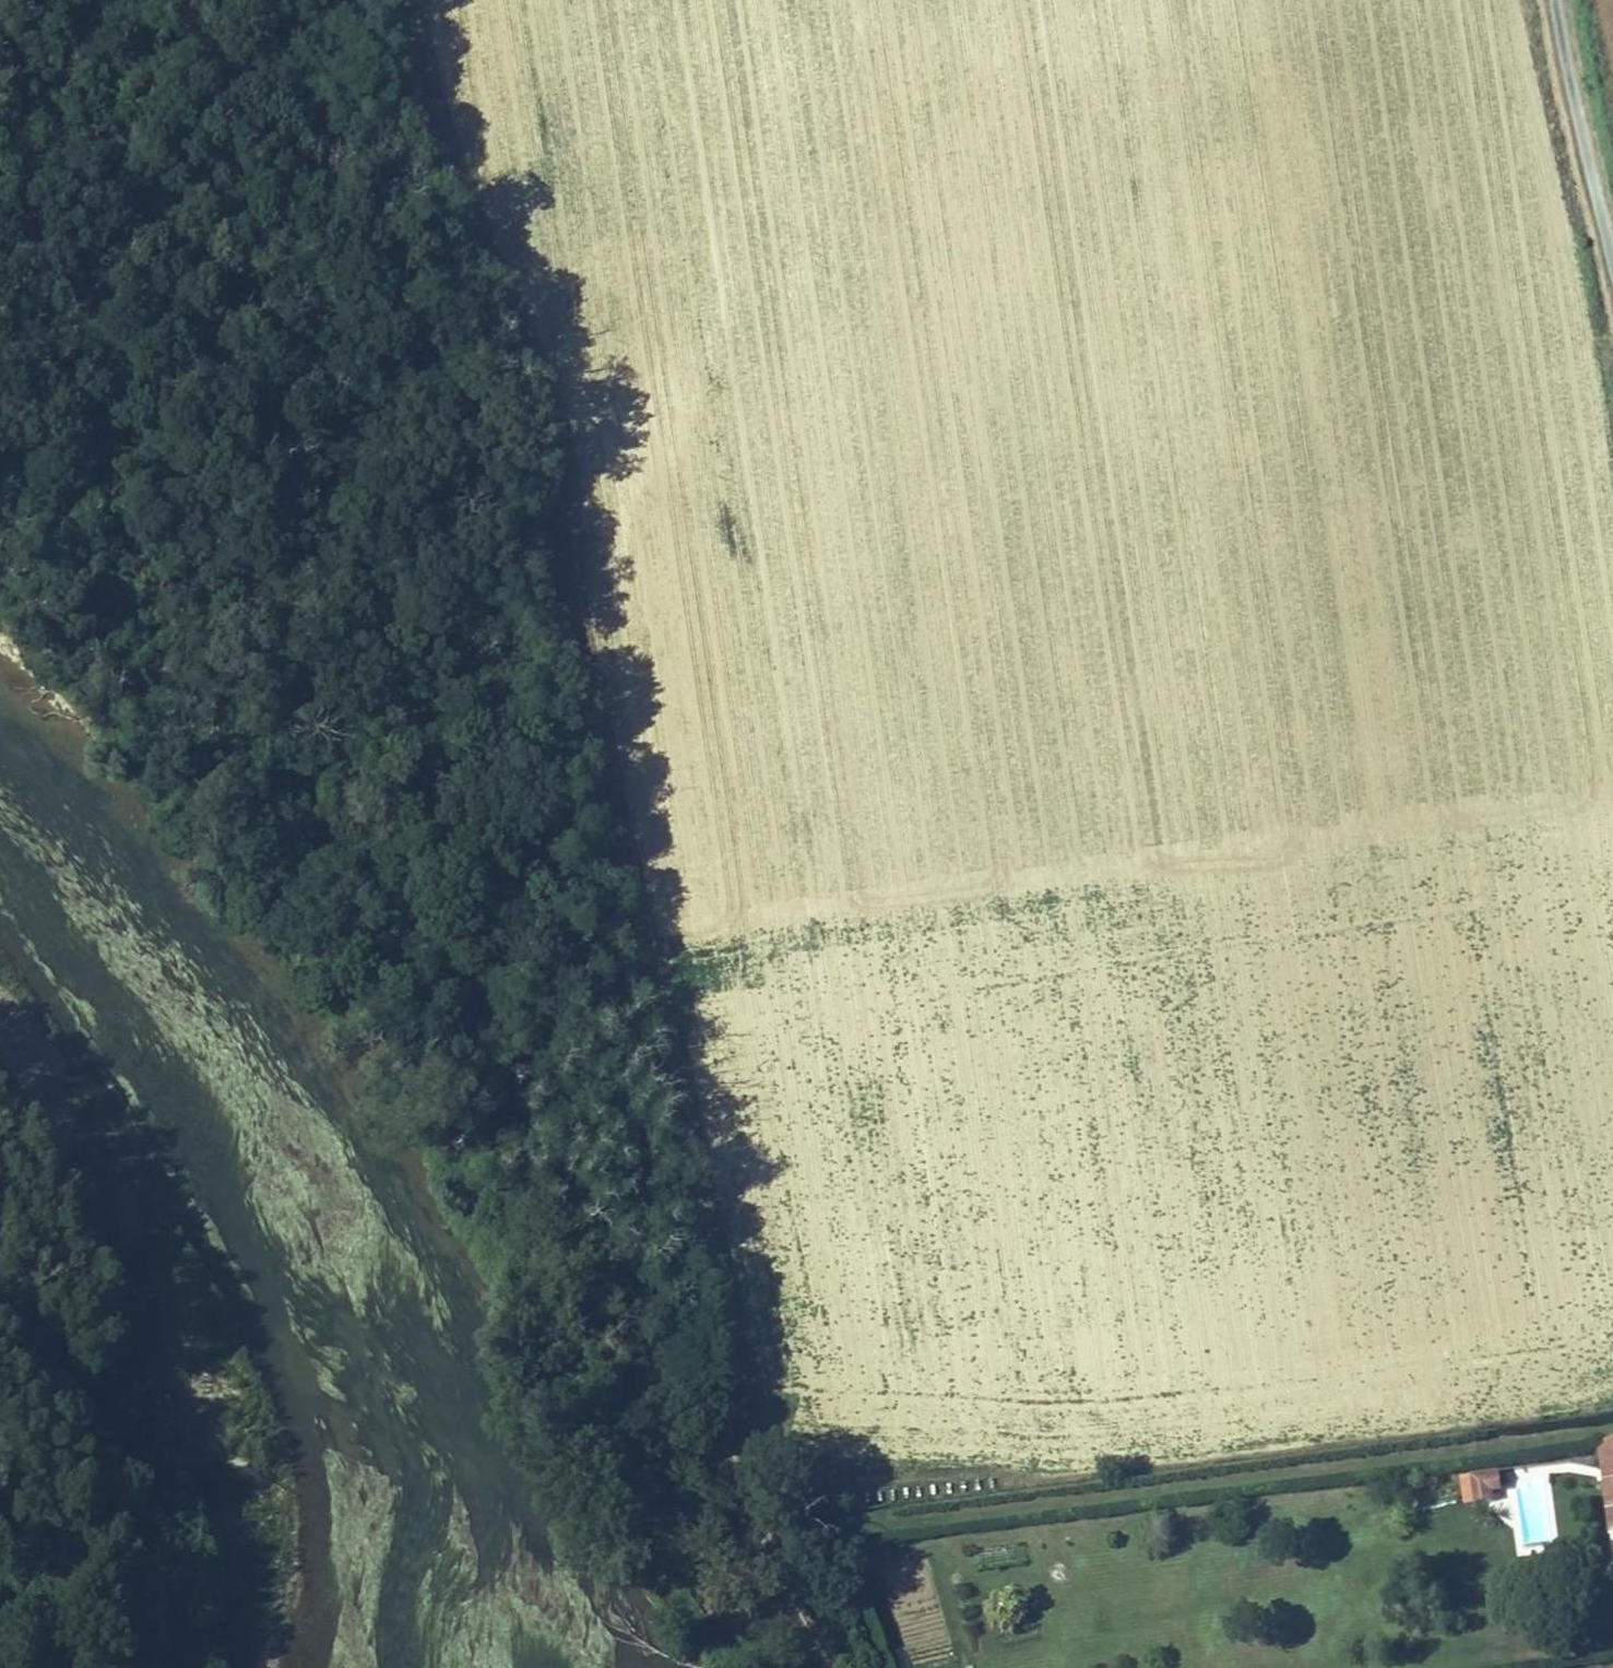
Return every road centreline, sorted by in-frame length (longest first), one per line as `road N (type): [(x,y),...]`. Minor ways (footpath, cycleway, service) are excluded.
road 1 (track): [(832,1667),(613,1216),(369,670),(153,295),(0,160)]
road 2 (unclassified): [(1557,0),(1612,267)]

